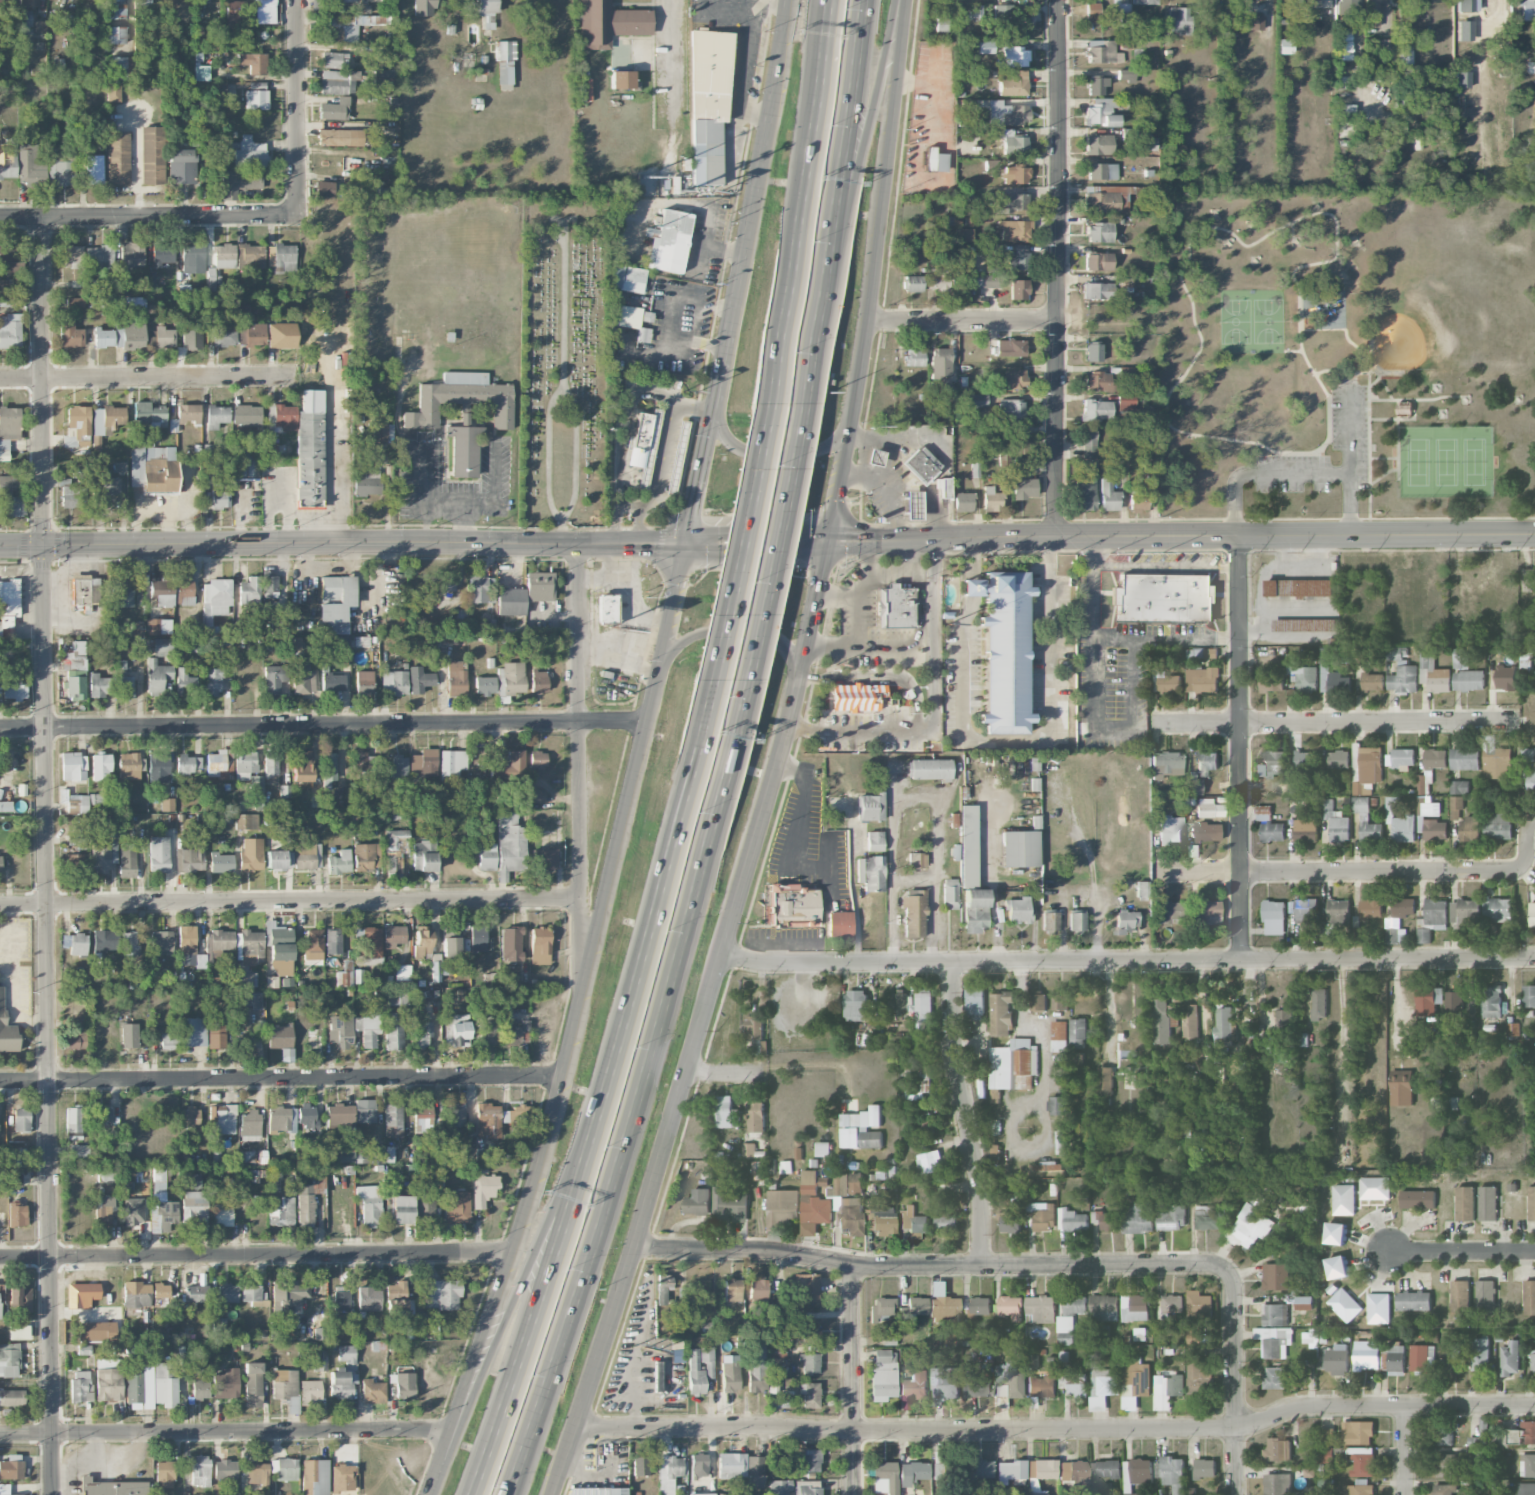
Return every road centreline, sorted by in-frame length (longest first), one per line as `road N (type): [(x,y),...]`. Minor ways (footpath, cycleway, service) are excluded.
road 1 (secondary): [(786,0),(715,405),(567,1076),(425,1494)]
road 2 (secondary): [(554,1494),(801,672),(872,321),(905,0)]
road 3 (residential): [(54,1494),(42,218)]
road 4 (residential): [(1534,1406),(1301,1408),(1236,1429),(578,1431)]
road 5 (motorway): [(507,1494),(618,1161),(744,685)]
road 6 (secondary): [(829,540),(0,547)]
road 7 (residential): [(1534,956),(763,962),(719,951)]
road 8 (secondary): [(1534,533),(829,540)]
road 9 (residential): [(644,721),(0,727)]
road 10 (residential): [(1227,1270),(1209,1263),(903,1268),(766,1250),(632,1249)]
road 11 (residential): [(582,899),(0,905)]
road 12 (residential): [(567,1076),(0,1082)]
road 13 (residential): [(1060,0),(1060,321),(1050,534)]
road 14 (residential): [(512,1252),(0,1258)]
road 15 (residential): [(584,545),(581,997)]
road 16 (residential): [(447,1430),(0,1435)]
road 17 (motorway): [(711,681),(600,1106)]
road 18 (residential): [(1238,535),(1240,959)]
road 19 (residential): [(1527,814),(1526,850),(1520,865),(1506,870),(1152,871)]
road 20 (motorway): [(600,1106),(471,1494)]
road 21 (motorway): [(828,0),(771,382)]
road 22 (residential): [(1518,719),(1156,721)]
road 23 (motorway): [(600,1106),(481,1378),(447,1430)]
road 24 (motorway): [(818,310),(894,0)]
road 25 (motorway): [(818,310),(862,0)]
road 26 (residential): [(953,961),(954,1049),(982,1207),(981,1267)]
road 27 (motorway): [(771,382),(711,681)]
road 28 (residential): [(0,379),(300,378)]
road 29 (residential): [(299,216),(0,218)]
road 30 (motorway): [(744,685),(802,396)]
road 31 (residential): [(854,1264),(856,1494)]
road 32 (residential): [(1227,1270),(1236,1301),(1237,1494)]
road 33 (residential): [(299,0),(299,216)]
road 34 (residential): [(1060,321),(872,321)]
road 35 (secondary): [(801,672),(771,635),(711,631),(682,644),(656,673)]
road 36 (secondary): [(715,405),(725,439),(748,454),(825,454),(852,427)]
road 37 (motorway): [(815,0),(805,174)]
road 38 (residential): [(1534,1252),(1387,1252)]

